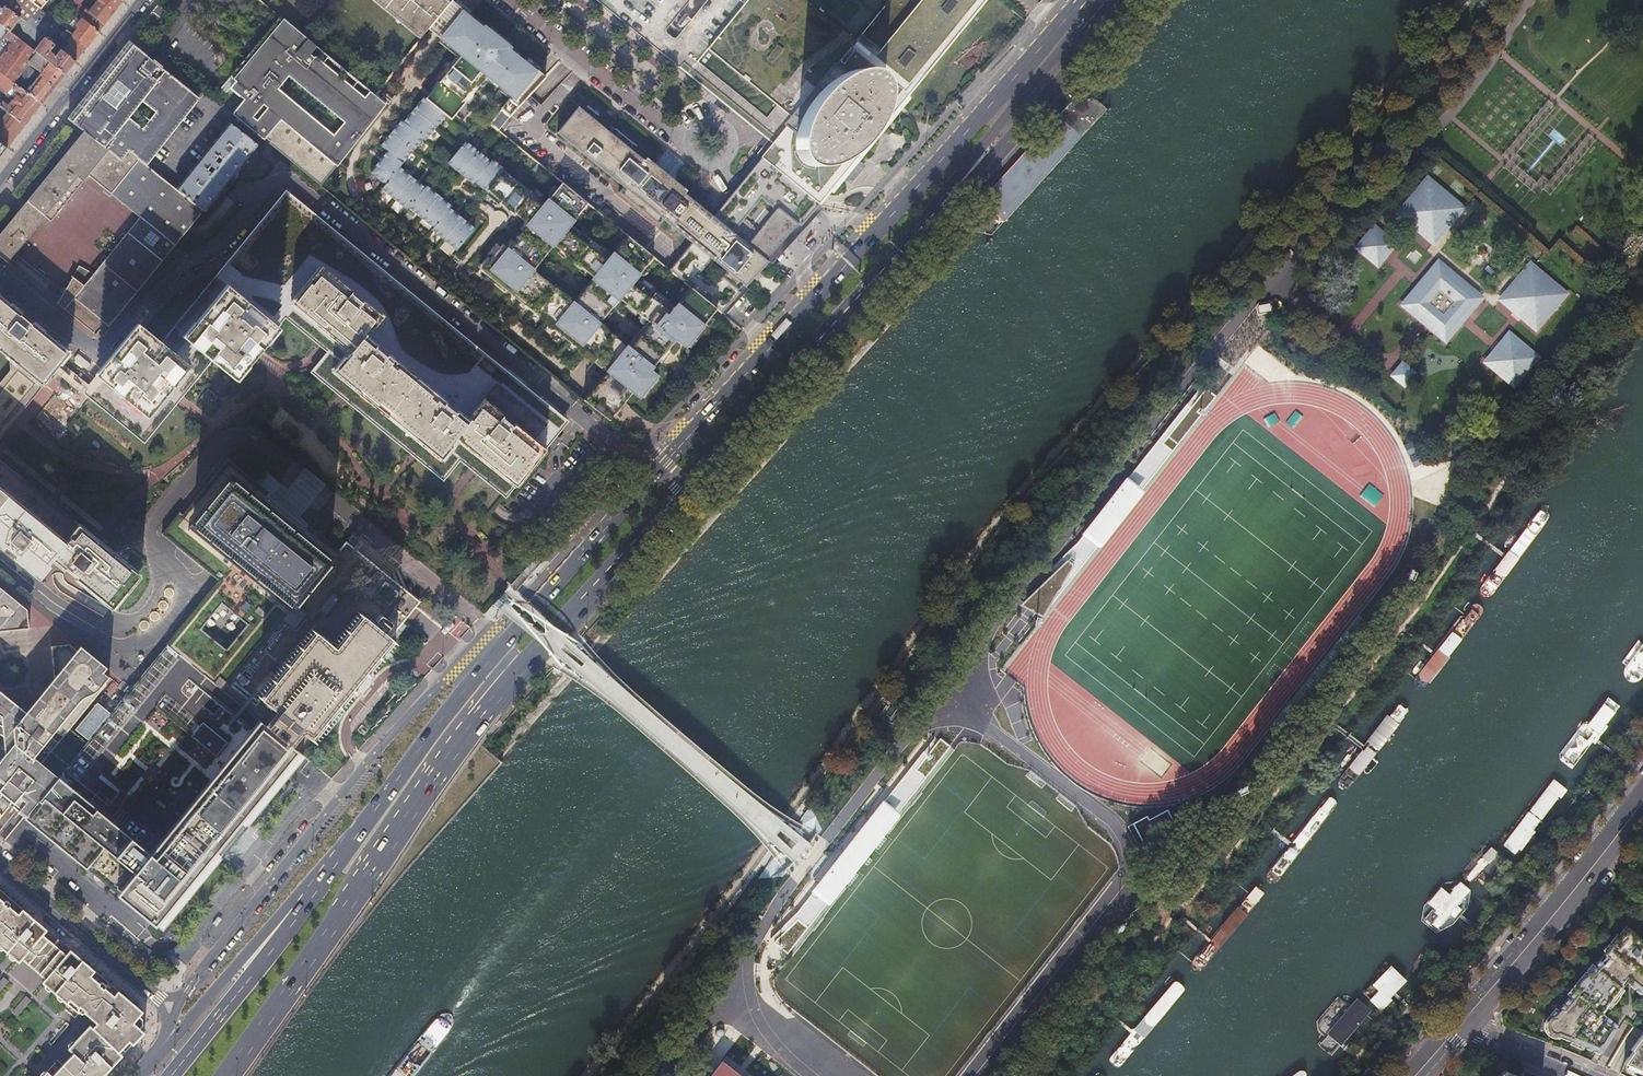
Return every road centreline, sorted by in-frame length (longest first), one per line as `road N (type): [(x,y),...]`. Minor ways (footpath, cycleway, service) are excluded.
road 1 (primary): [(510,679),(972,164)]
road 2 (residential): [(154,538),(156,520),(213,448),(248,436),(504,645)]
road 3 (primary): [(811,304),(504,645)]
road 4 (primary): [(247,1049),(510,679)]
road 5 (primary): [(1078,0),(881,223)]
road 6 (primary): [(1642,799),(1460,1026)]
road 7 (primary): [(504,645),(333,869)]
road 8 (primary): [(333,869),(171,1075)]
road 9 (primary): [(333,869),(313,877),(155,1055)]
road 10 (residential): [(694,155),(510,0)]
road 11 (residential): [(0,180),(143,0)]
road 12 (primary): [(972,164),(1120,0)]
road 13 (residential): [(0,864),(163,1001)]
road 14 (primary): [(972,164),(1007,109),(1099,0)]
road 15 (residential): [(106,634),(133,642),(162,629),(176,611),(180,577),(154,538)]
road 16 (residential): [(1460,1026),(1581,1075)]
road 17 (residential): [(0,558),(106,634)]
road 18 (residential): [(154,538),(162,594),(143,620),(106,634)]
road 19 (residential): [(694,155),(720,159),(730,145),(727,129),(699,123),(690,149)]

